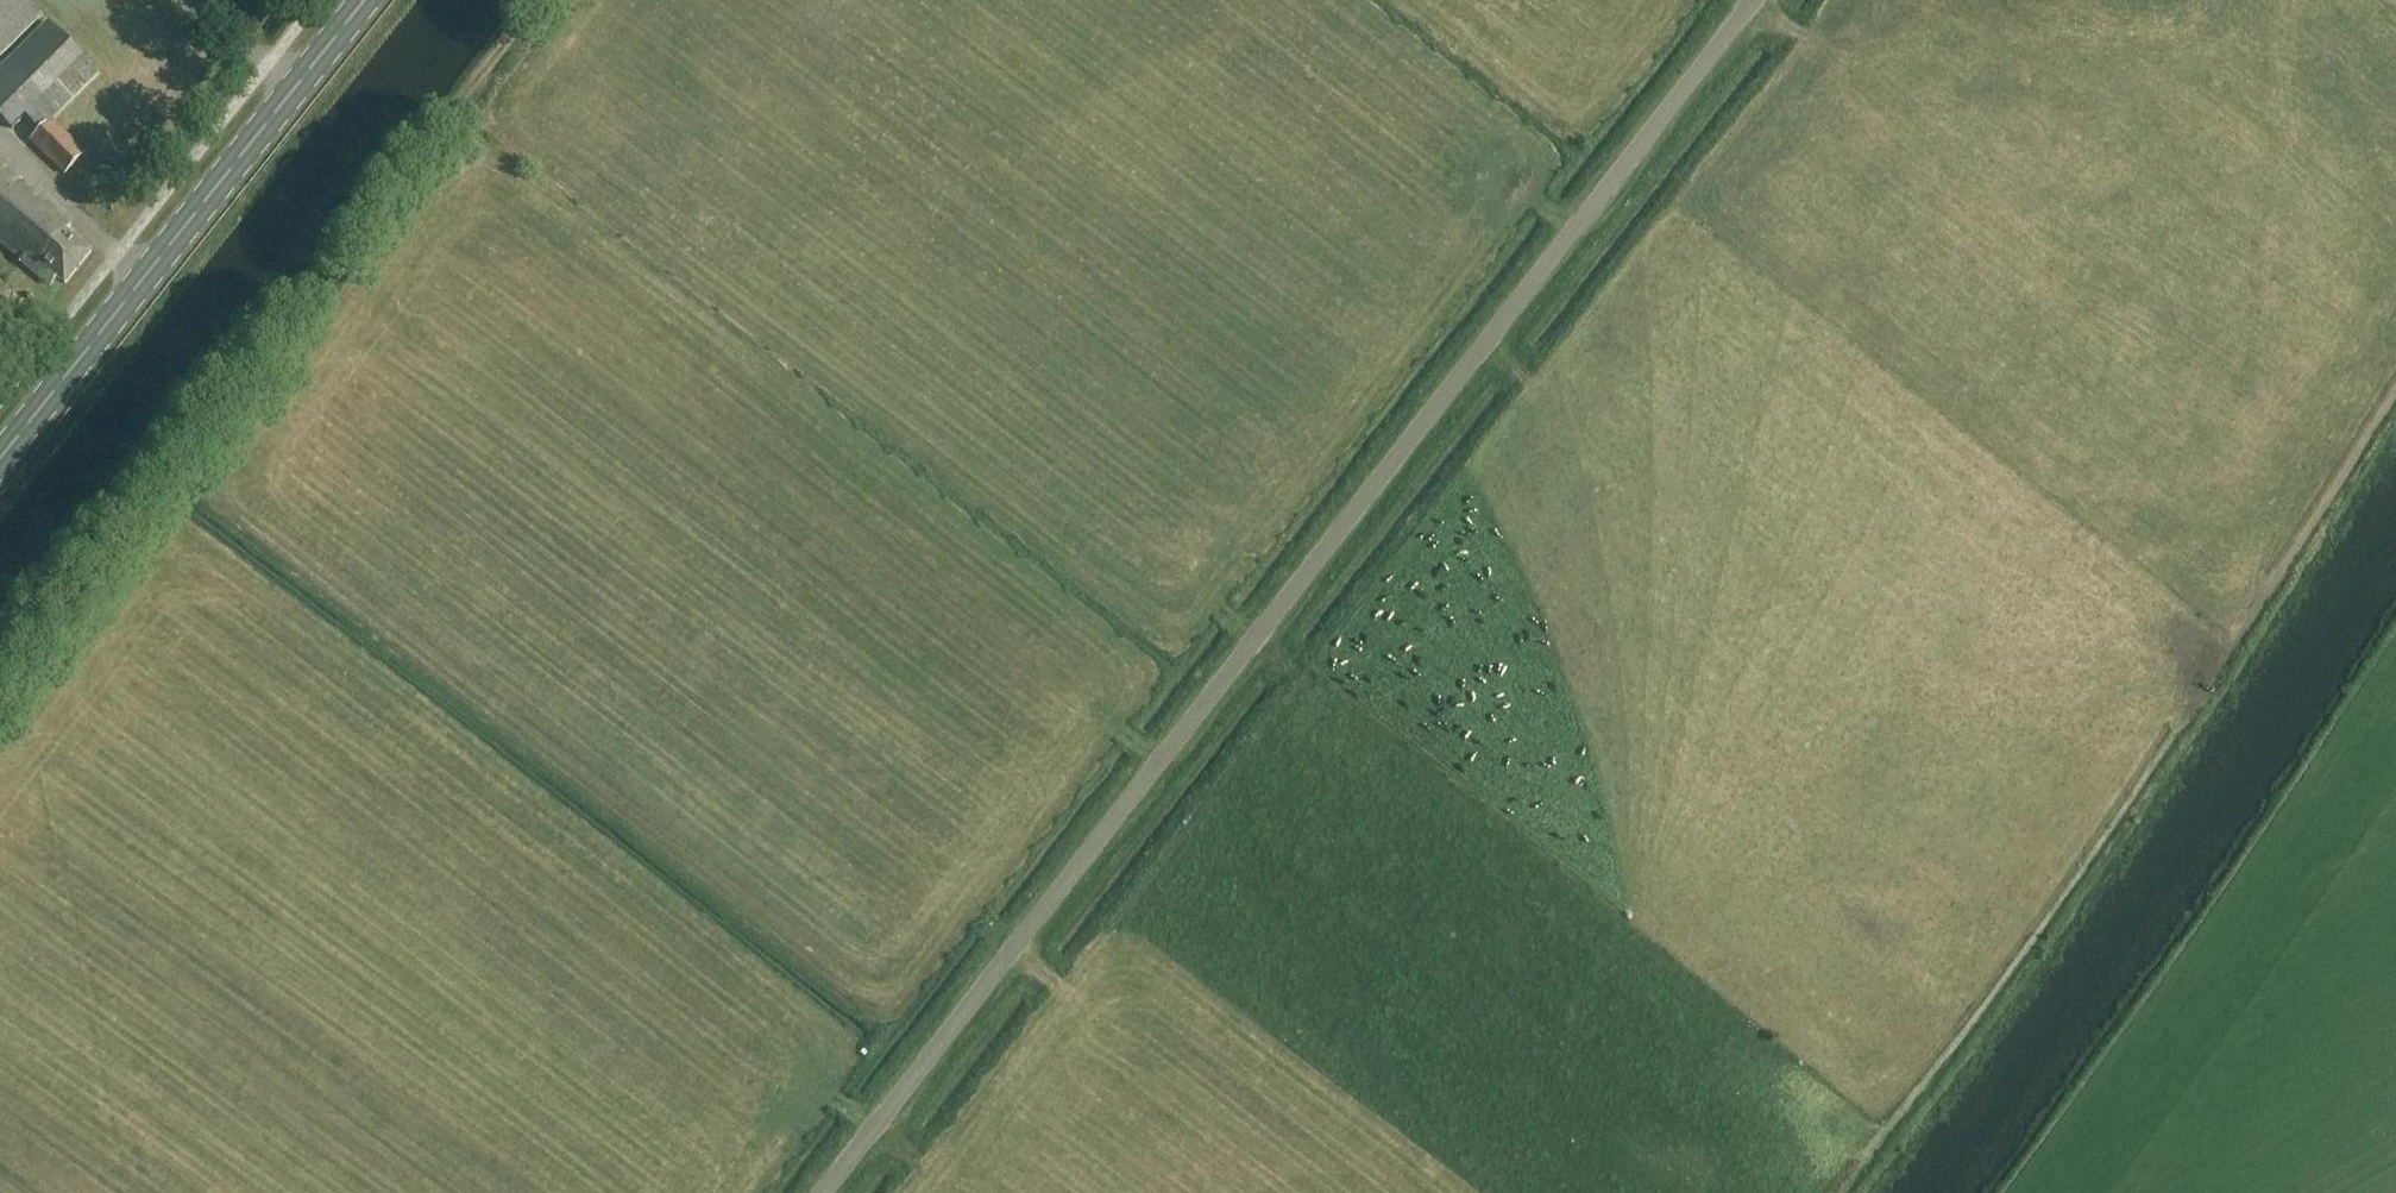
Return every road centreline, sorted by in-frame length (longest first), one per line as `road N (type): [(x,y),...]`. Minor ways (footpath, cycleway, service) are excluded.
road 1 (unclassified): [(824,1192),(1753,0)]
road 2 (track): [(538,0),(0,664)]
road 3 (primary): [(0,455),(363,0)]

